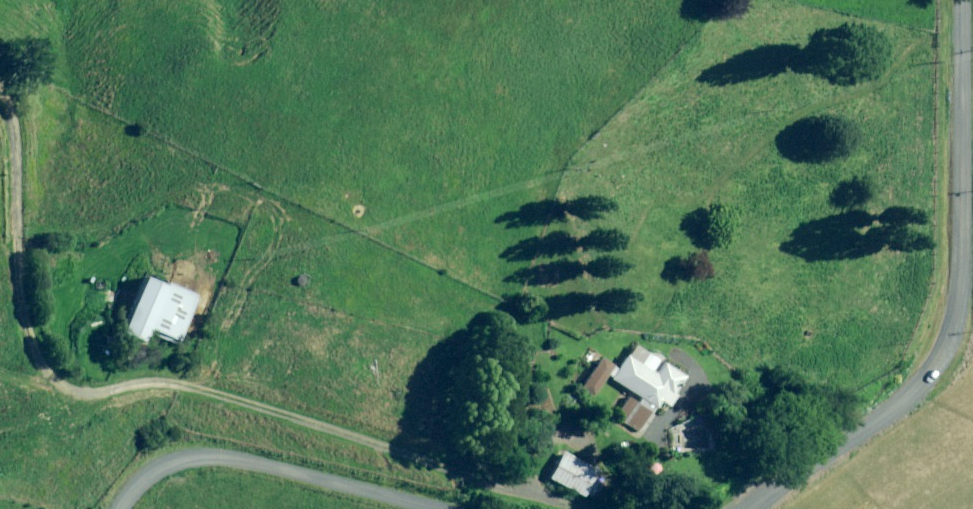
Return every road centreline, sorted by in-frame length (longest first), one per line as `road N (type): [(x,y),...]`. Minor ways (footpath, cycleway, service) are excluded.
road 1 (track): [(609,508),(173,381),(51,391),(31,350),(16,283),(8,125),(0,103)]
road 2 (unclassified): [(962,0),(965,254),(955,332),(937,367),(903,400),(742,508)]
road 3 (unclassified): [(396,508),(192,452),(145,464),(123,508)]

